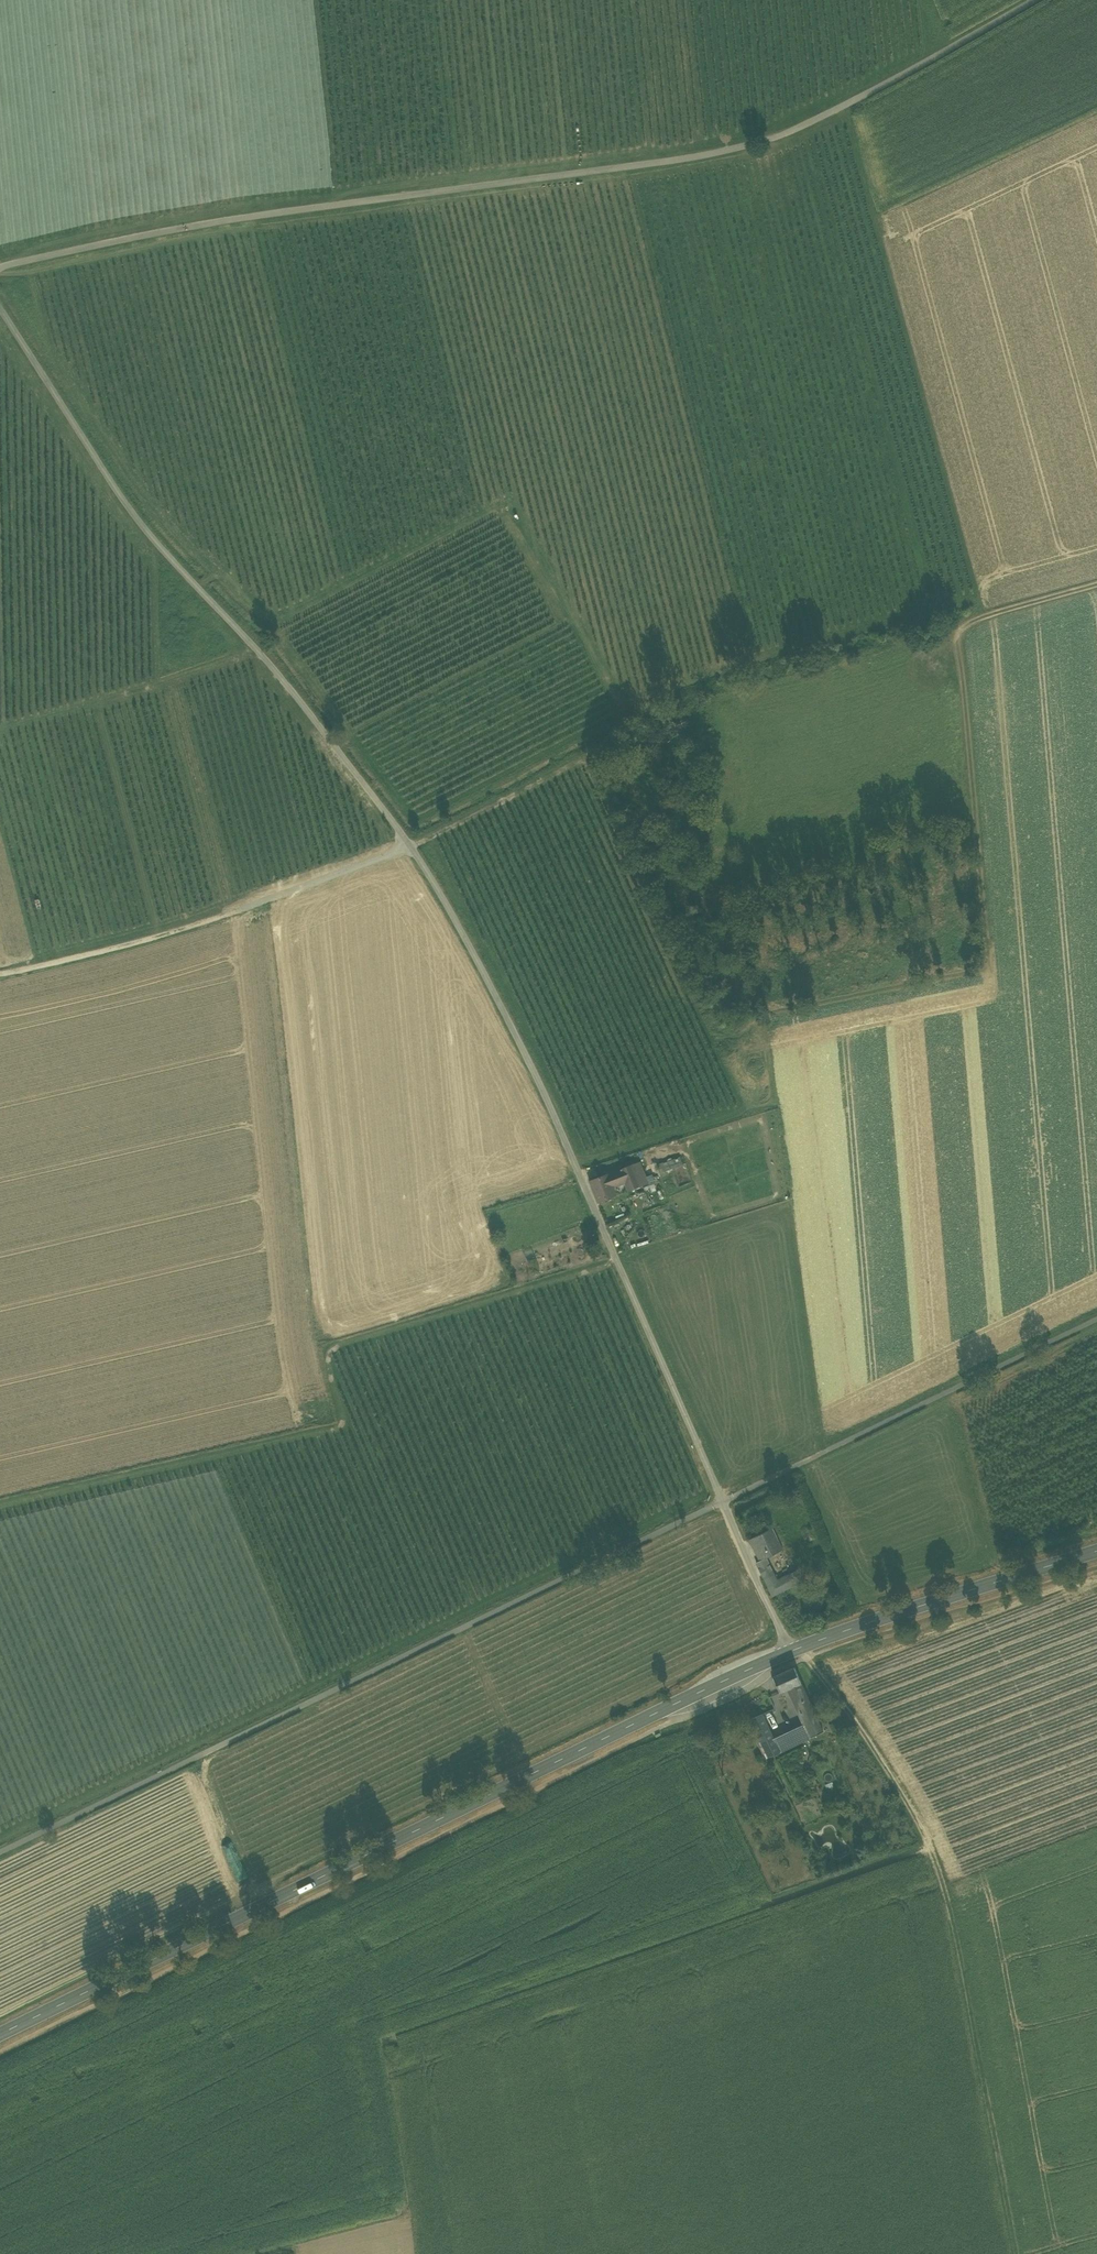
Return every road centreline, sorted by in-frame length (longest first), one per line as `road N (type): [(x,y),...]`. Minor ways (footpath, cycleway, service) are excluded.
road 1 (residential): [(795,1648),(758,1581),(524,1044),(412,844),(116,488),(0,308)]
road 2 (residential): [(0,268),(260,216),(723,156),(787,132),(1038,0)]
road 3 (secondary): [(795,1648),(0,2036)]
road 4 (track): [(1096,585),(949,624),(979,968),(766,1007)]
road 5 (track): [(1013,2253),(943,1893),(914,1826),(795,1648)]
road 6 (track): [(0,975),(160,935),(412,844)]
road 7 (secondary): [(1096,1551),(795,1648)]

